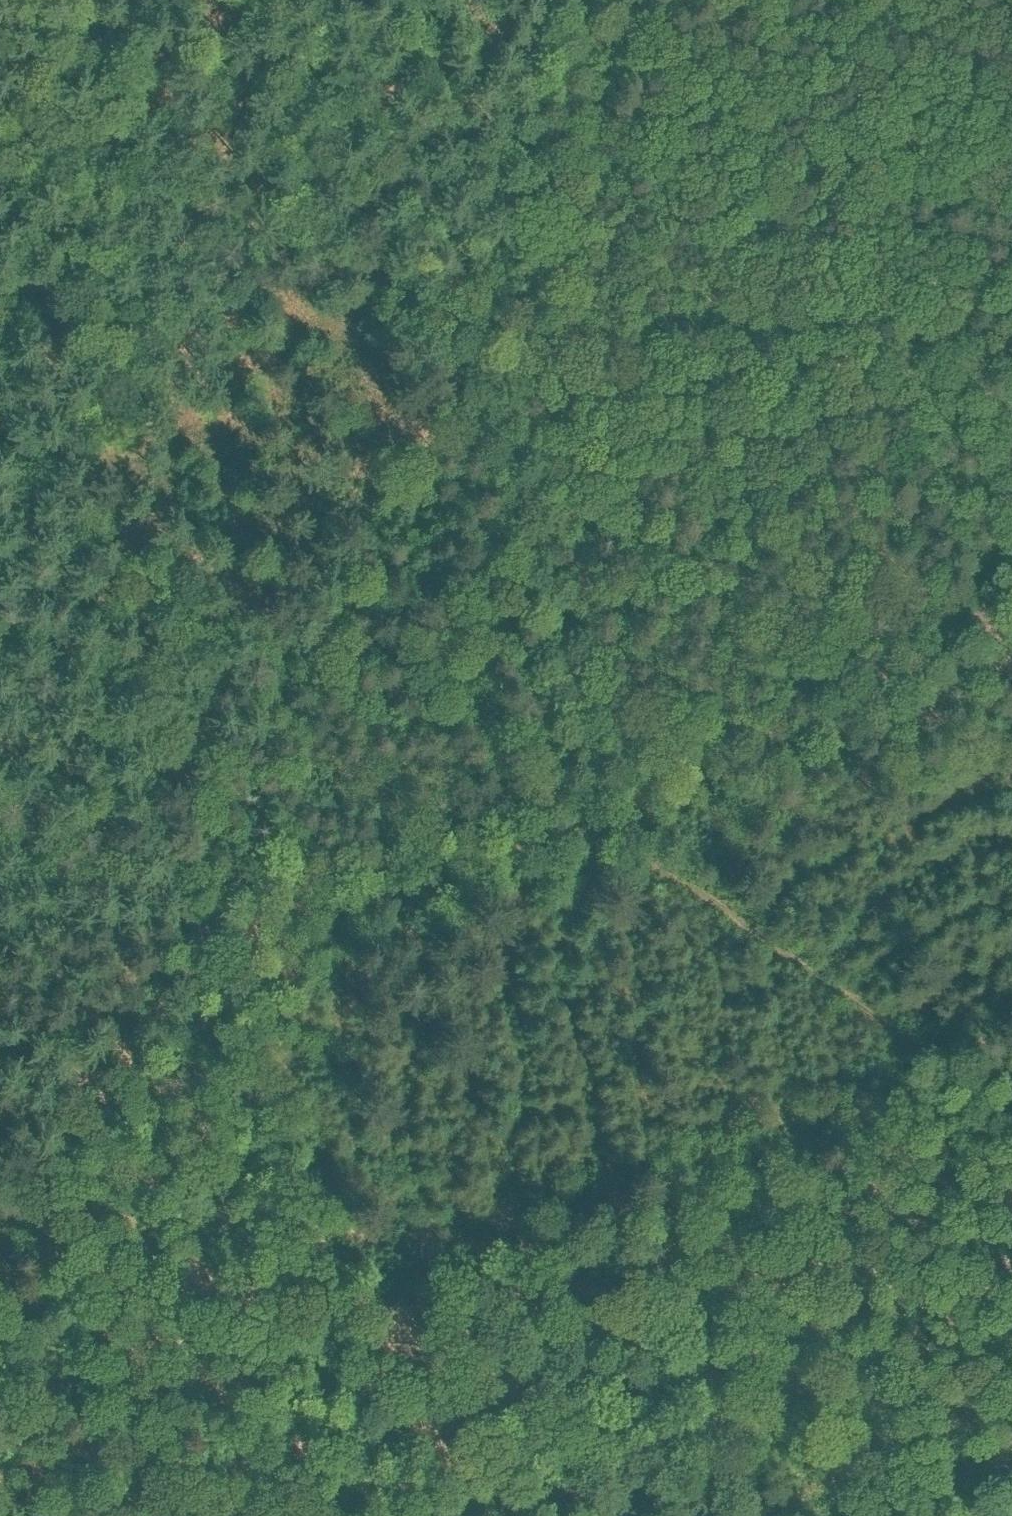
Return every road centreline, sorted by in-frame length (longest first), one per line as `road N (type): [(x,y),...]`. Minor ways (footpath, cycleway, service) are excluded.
road 1 (track): [(376,0),(602,781),(619,815),(952,1050)]
road 2 (track): [(167,876),(310,870),(630,813),(773,733),(1011,580)]
road 3 (track): [(0,869),(167,876),(0,1218)]

